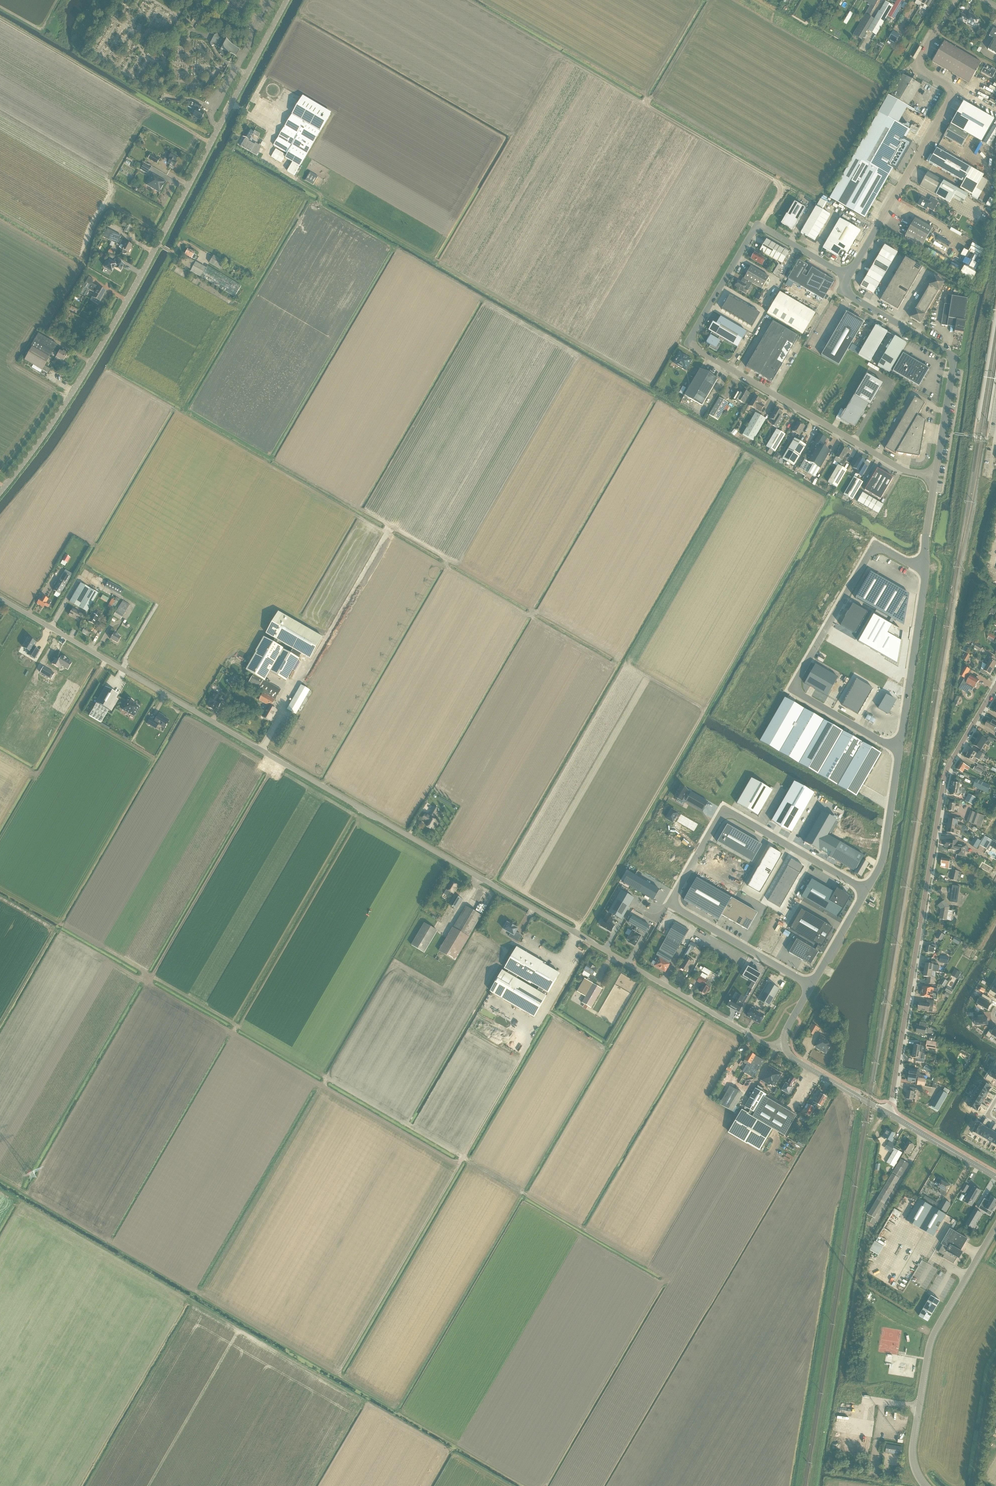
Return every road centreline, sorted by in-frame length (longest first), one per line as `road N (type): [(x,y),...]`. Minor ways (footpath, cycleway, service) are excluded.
road 1 (unclassified): [(0,598),(754,1037),(785,1045)]
road 2 (unclassified): [(0,493),(92,363),(287,0)]
road 3 (unclassified): [(936,476),(904,470),(694,344),(756,229),(847,276)]
road 4 (residential): [(811,985),(675,904),(720,817),(731,814),(866,891)]
road 5 (unclassified): [(888,1114),(944,787),(959,749)]
road 6 (unclassified): [(955,0),(917,68),(956,90),(847,276)]
road 7 (residential): [(899,751),(799,693),(796,681),(874,548),(925,571)]
road 8 (unclassified): [(847,276),(852,296),(953,358),(936,476)]
road 9 (unclassified): [(919,1407),(935,1332),(995,1227)]
road 10 (unclassified): [(925,571),(899,751)]
road 11 (unclassified): [(899,751),(884,854),(866,891)]
road 12 (unclassified): [(785,1045),(794,1059),(888,1114)]
road 13 (unclassified): [(995,1176),(888,1114)]

